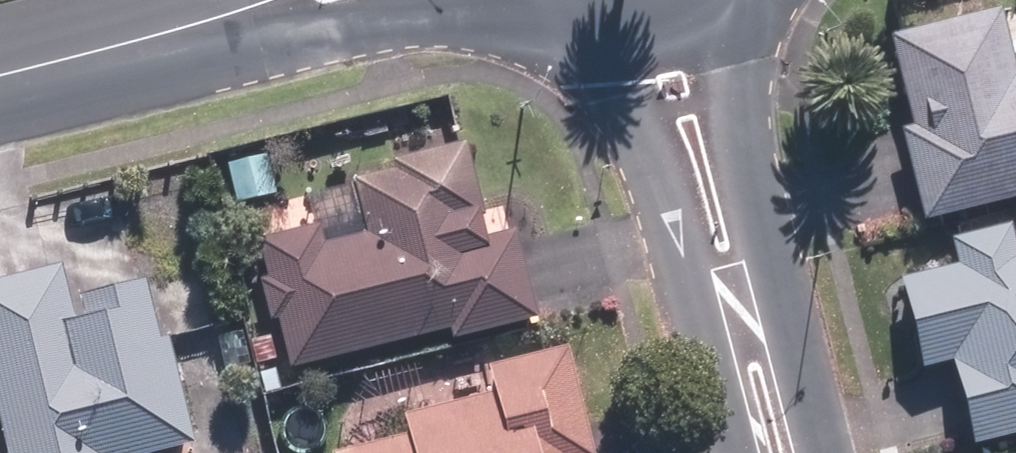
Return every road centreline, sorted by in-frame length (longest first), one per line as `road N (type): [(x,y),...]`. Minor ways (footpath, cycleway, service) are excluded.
road 1 (tertiary): [(722,21),(823,452)]
road 2 (tertiary): [(731,452),(603,43)]
road 3 (tertiary): [(228,23),(0,79)]
road 4 (tertiary): [(420,0),(228,23)]
road 5 (tertiary): [(722,21),(664,45),(603,43)]

